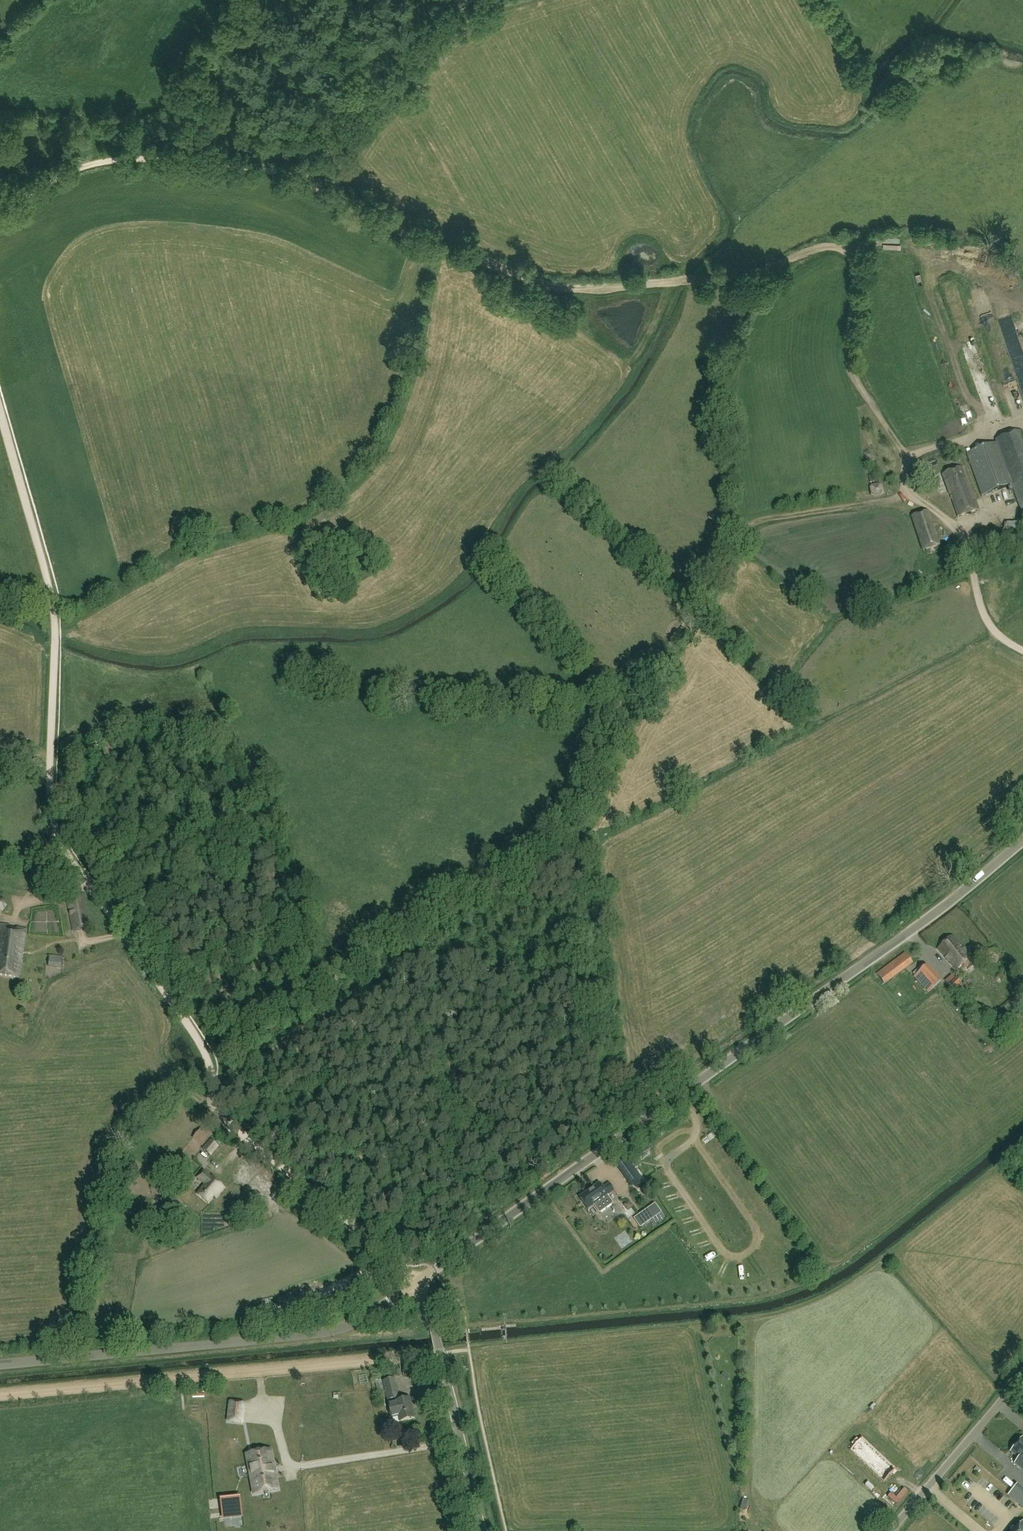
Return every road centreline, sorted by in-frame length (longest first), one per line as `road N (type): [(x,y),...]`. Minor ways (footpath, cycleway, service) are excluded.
road 1 (track): [(212,1083),(341,1003),(331,977),(340,959),(521,845),(602,719),(634,695),(746,526),(771,513),(909,492)]
road 2 (track): [(909,492),(903,454),(854,372),(849,337),(856,269),(843,249),(825,248),(743,275),(571,290),(440,249),(311,184)]
road 3 (unclassified): [(415,1283),(1022,838)]
road 4 (track): [(0,415),(53,604),(53,835),(203,1049),(212,1083)]
road 5 (track): [(0,1397),(440,1353)]
road 6 (unclassified): [(0,1364),(330,1331),(415,1283)]
road 7 (track): [(0,212),(69,173),(132,159),(255,168),(311,184)]
road 8 (track): [(212,1083),(239,1131),(401,1261)]
road 9 (unclassified): [(482,1530),(434,1330),(415,1283)]
road 10 (track): [(311,184),(354,113),(469,0)]
road 11 (unclassified): [(891,1530),(1022,1373)]
road 12 (track): [(1022,650),(987,621),(956,527),(909,492)]

